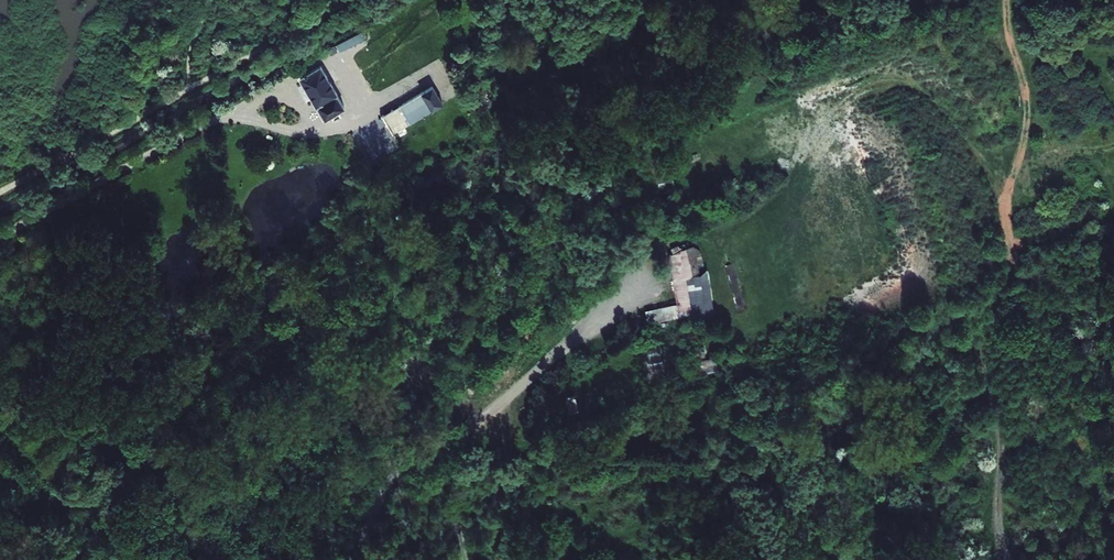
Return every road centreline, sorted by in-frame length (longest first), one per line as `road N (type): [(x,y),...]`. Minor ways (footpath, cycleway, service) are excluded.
road 1 (unclassified): [(0,241),(234,113),(310,135),(354,127)]

